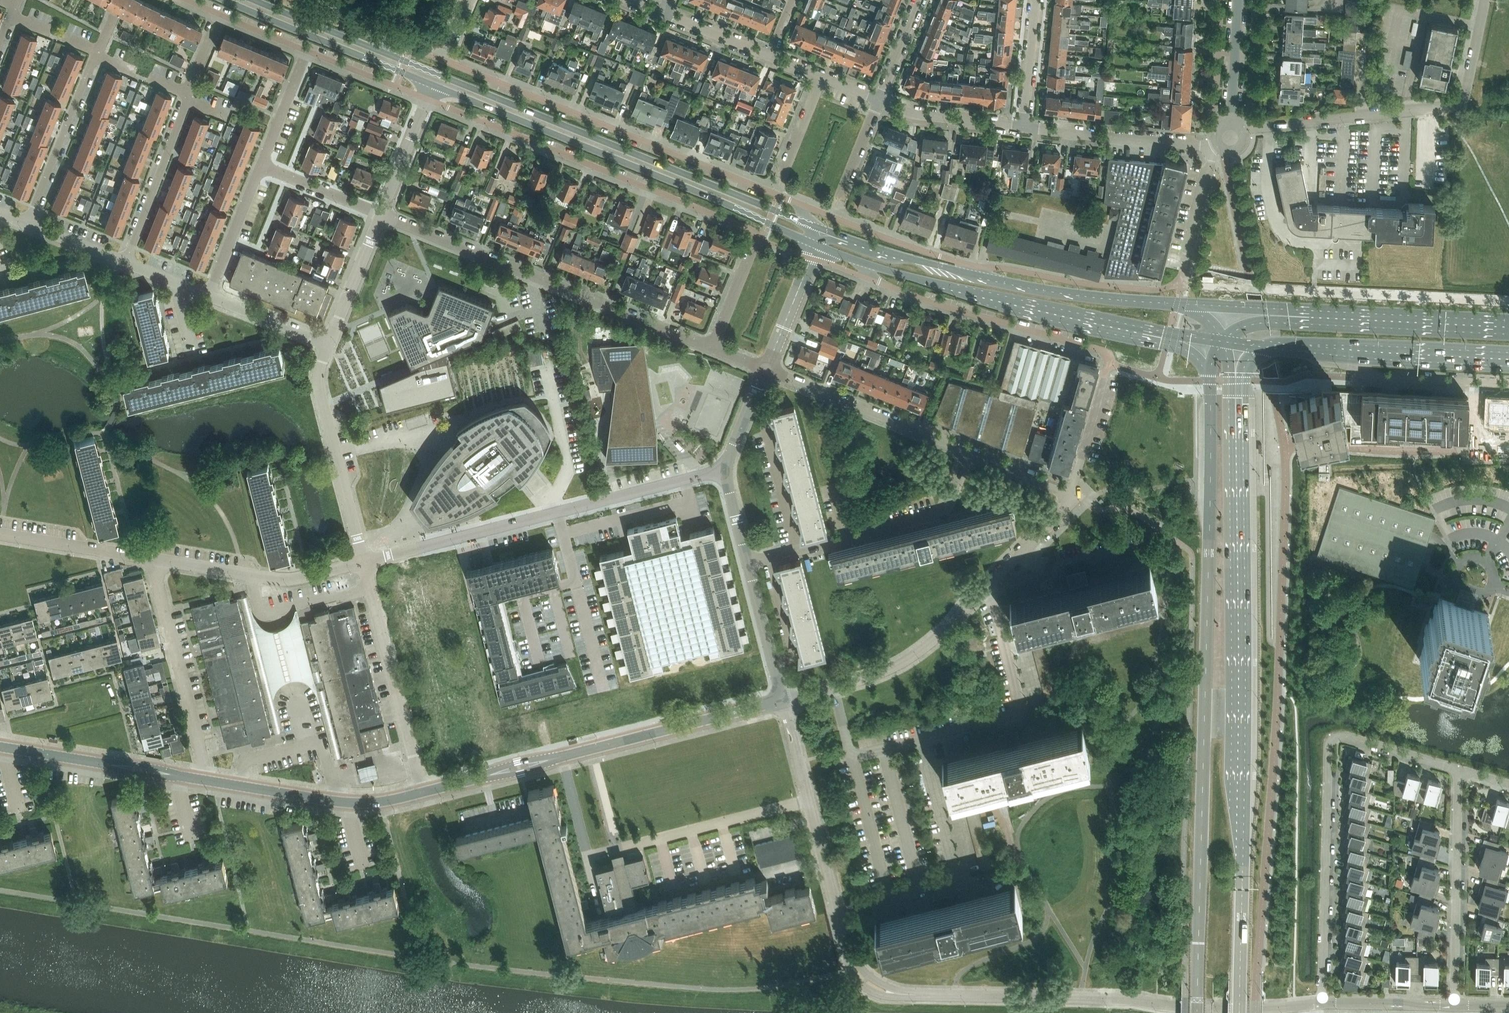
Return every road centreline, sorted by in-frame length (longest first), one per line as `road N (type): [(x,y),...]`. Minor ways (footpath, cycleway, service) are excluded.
road 1 (primary): [(1210,381),(1196,1012)]
road 2 (primary): [(1239,1012),(1236,442)]
road 3 (primary): [(814,225),(388,54)]
road 4 (primary): [(433,85),(817,246)]
road 5 (unclassified): [(911,994),(1271,1009),(1322,1003)]
road 6 (residential): [(1458,770),(1343,736),(1329,743),(1322,1003)]
road 7 (residential): [(796,202),(442,59)]
road 8 (residential): [(727,469),(364,562)]
road 9 (residential): [(427,100),(757,238)]
road 10 (residential): [(713,348),(381,215)]
road 11 (residential): [(1230,137),(1257,126),(1463,103),(1485,0)]
road 12 (residential): [(853,754),(1017,712),(994,601),(984,591)]
road 13 (residential): [(858,261),(876,282),(1102,351),(1108,363)]
road 14 (residential): [(126,262),(220,15)]
road 15 (primary): [(858,261),(1113,321)]
road 16 (residential): [(27,223),(122,0)]
road 17 (residential): [(423,792),(364,562)]
road 18 (residential): [(1455,1005),(1458,770)]
road 19 (tertiary): [(783,700),(562,757)]
road 20 (residential): [(202,780),(151,559)]
road 21 (residential): [(364,562),(320,391),(329,343)]
road 22 (primary): [(225,0),(433,85)]
road 23 (tertiary): [(423,792),(345,803),(202,780)]
road 24 (residential): [(765,369),(971,451)]
road 25 (residential): [(797,550),(945,512),(971,451)]
road 26 (residential): [(957,878),(888,896),(853,754)]
road 27 (residential): [(364,562),(279,580),(151,559)]
road 28 (residential): [(1230,137),(1202,146),(1024,127)]
road 29 (unclassified): [(798,757),(846,947)]
road 30 (primary): [(1176,304),(986,280)]
road 31 (residential): [(984,591),(917,653),(833,687)]
road 32 (primary): [(1357,313),(1176,304)]
road 33 (residential): [(965,263),(796,202)]
road 34 (residential): [(797,550),(762,416),(748,410)]
road 35 (residential): [(151,559),(0,534)]
road 36 (primary): [(1347,357),(1498,366)]
road 37 (primary): [(1508,320),(1357,313)]
road 38 (primary): [(986,280),(842,236)]
road 39 (residential): [(1024,127),(913,114),(879,100)]
road 40 (primary): [(388,54),(255,0)]
road 41 (unclassified): [(1368,377),(1508,385)]
road 42 (residential): [(208,295),(260,166)]
road 43 (primary): [(1357,313),(1255,324),(1223,341)]
road 44 (residential): [(329,343),(381,215)]
road 45 (tertiary): [(1230,137),(1238,0)]
road 46 (residential): [(1072,495),(1108,363)]
road 47 (residential): [(1230,137),(1212,158),(1186,263)]
road 48 (tertiary): [(765,369),(817,246)]
road 49 (unclassified): [(1322,1003),(1455,1005)]
road 50 (residential): [(381,215),(260,166)]
road 51 (residential): [(306,51),(427,100)]
road 52 (residential): [(984,591),(1072,495)]
road 53 (residential): [(329,343),(208,295)]
road 54 (track): [(1334,469),(1449,465),(1449,451)]
road 55 (residential): [(1024,127),(1036,0)]
road 56 (residential): [(381,215),(427,100)]
road 57 (residential): [(260,166),(306,51)]
road 58 (residential): [(773,661),(792,656),(767,558)]

